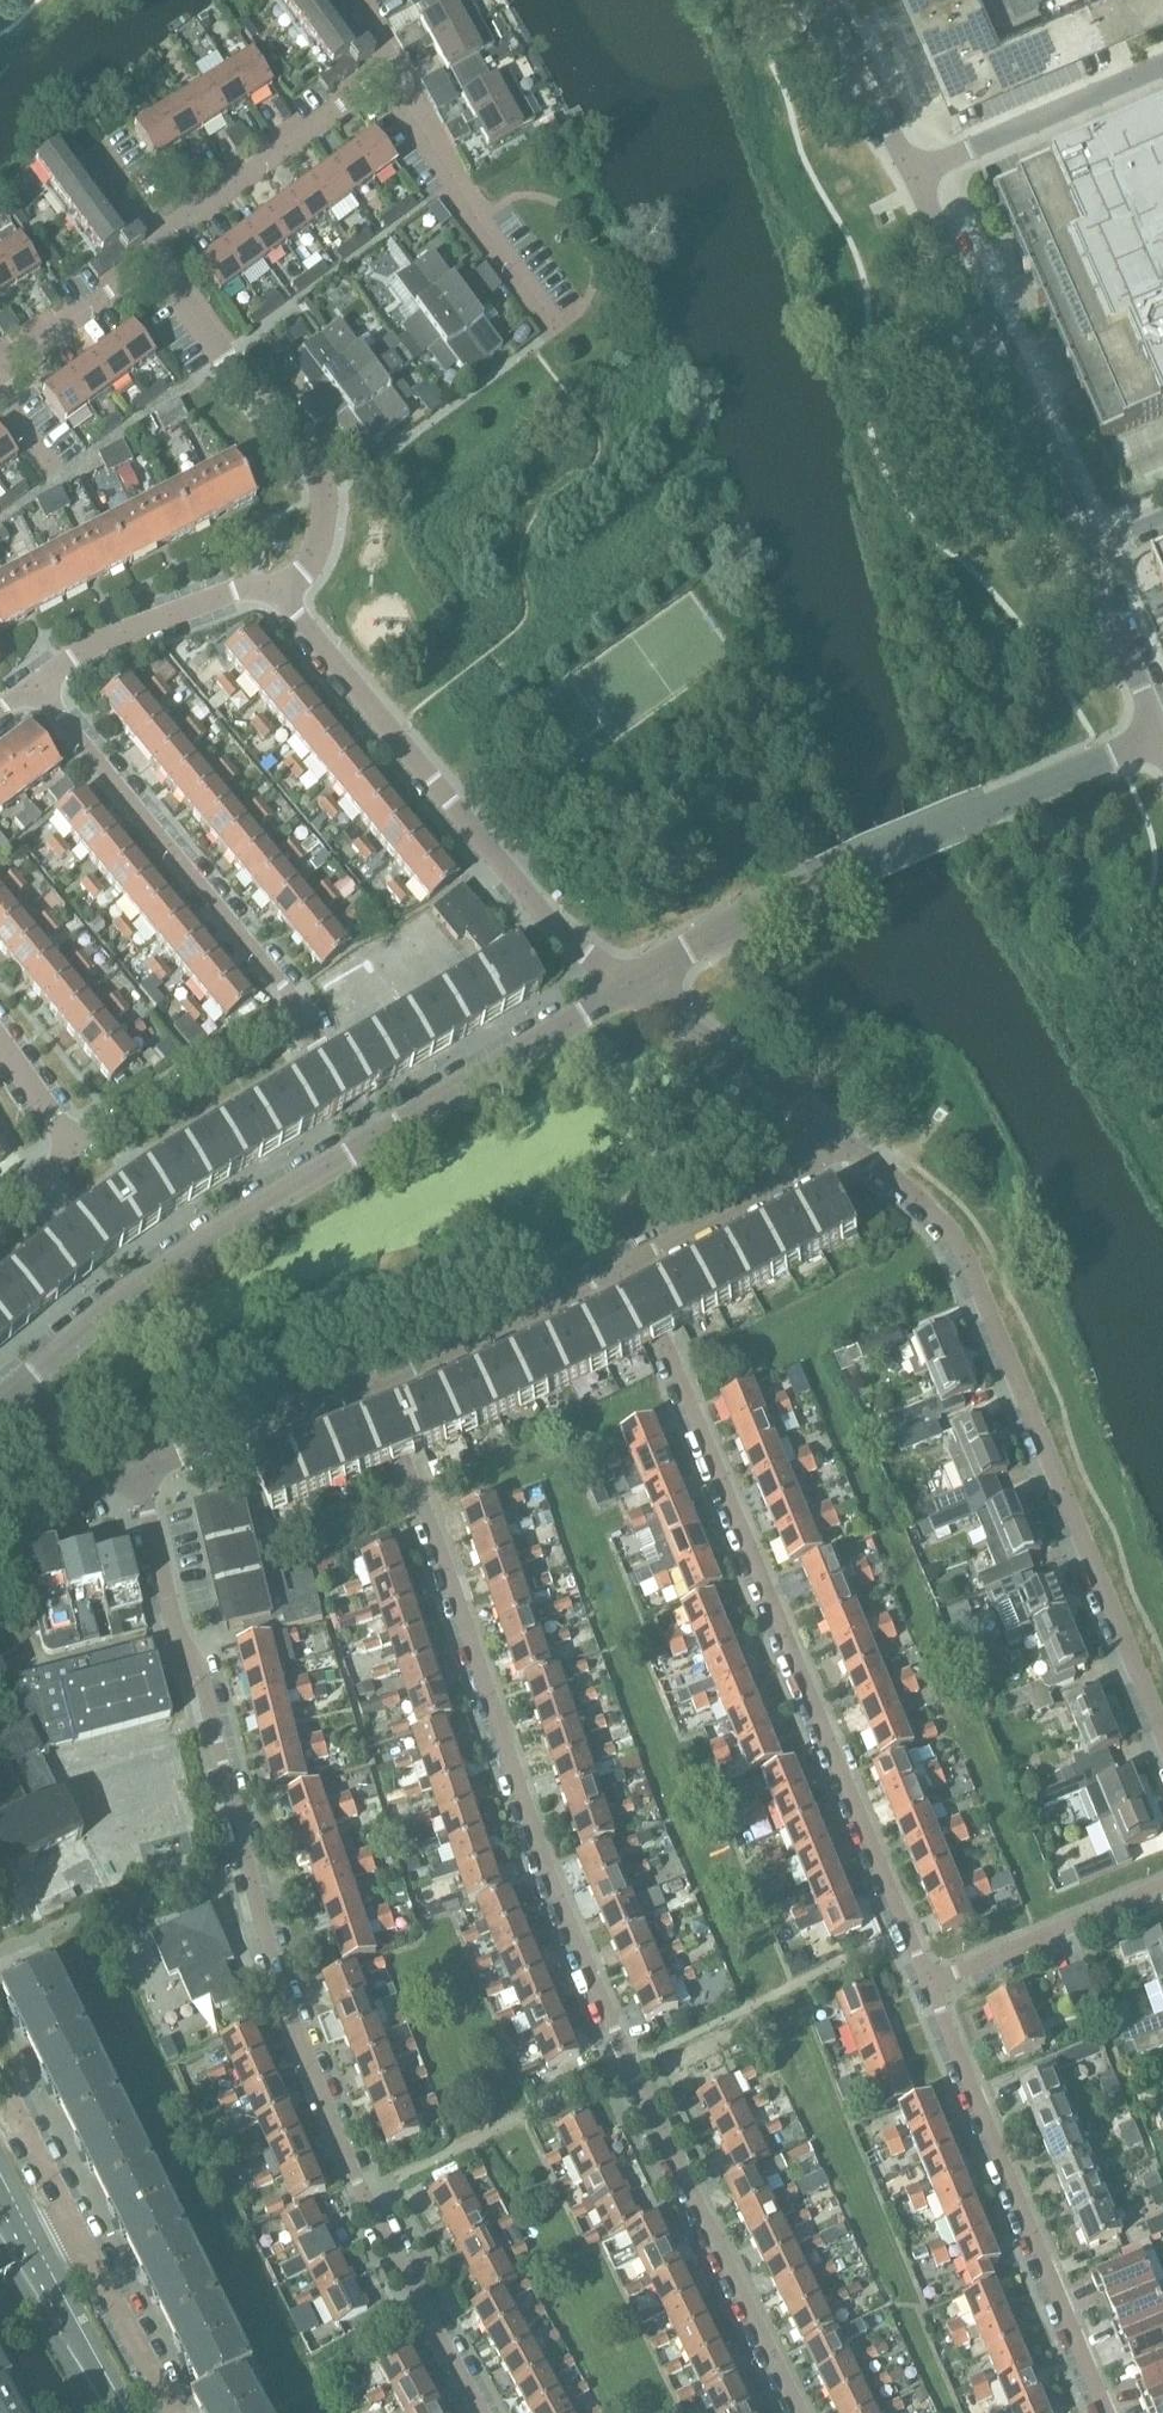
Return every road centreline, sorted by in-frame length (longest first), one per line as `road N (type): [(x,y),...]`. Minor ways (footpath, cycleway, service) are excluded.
road 1 (residential): [(374,1380),(551,1878),(796,2412)]
road 2 (residential): [(484,2412),(364,2190),(290,2011),(201,1675),(173,1624),(137,1478)]
road 3 (residential): [(625,1265),(693,1408),(929,1983)]
road 4 (residential): [(1162,1736),(952,1231),(835,1137)]
road 5 (residential): [(628,992),(815,886),(1160,733)]
road 6 (residential): [(628,992),(563,941),(489,858),(291,621),(274,587)]
road 7 (residential): [(929,1983),(1107,2412)]
road 8 (residential): [(0,1402),(144,1277),(374,1137)]
road 9 (residential): [(295,1008),(36,685)]
road 10 (residential): [(1076,545),(908,169)]
road 11 (residential): [(374,1137),(628,992)]
road 12 (residential): [(274,587),(309,565),(326,539),(328,506),(305,453),(226,356)]
road 13 (residential): [(162,233),(392,64)]
road 14 (residential): [(539,303),(453,188),(392,64)]
road 15 (residential): [(625,1265),(374,1380)]
road 16 (residential): [(1162,63),(908,169)]
road 17 (residential): [(274,587),(230,592),(138,626),(36,685)]
road 18 (residential): [(295,1008),(75,1143)]
road 19 (residential): [(374,1380),(137,1478)]
road 20 (residential): [(835,1137),(628,992)]
road 21 (residential): [(929,1983),(1162,1887)]
road 22 (residential): [(835,1137),(789,1177),(625,1265)]
road 23 (residential): [(1160,733),(1076,545)]
road 24 (residential): [(0,366),(163,252)]
road 25 (residential): [(174,2412),(78,2239)]
road 26 (residential): [(908,169),(811,0)]
road 27 (residential): [(1,2081),(78,2239)]
road 28 (residential): [(137,1478),(73,1482),(58,1476),(0,1404)]
road 29 (residential): [(374,1137),(295,1008)]
road 30 (secondary): [(74,2353),(15,2221)]
road 31 (residential): [(75,1143),(0,1043)]
road 32 (residential): [(226,356),(165,275),(163,252)]
road 33 (residential): [(0,2308),(62,2412)]

